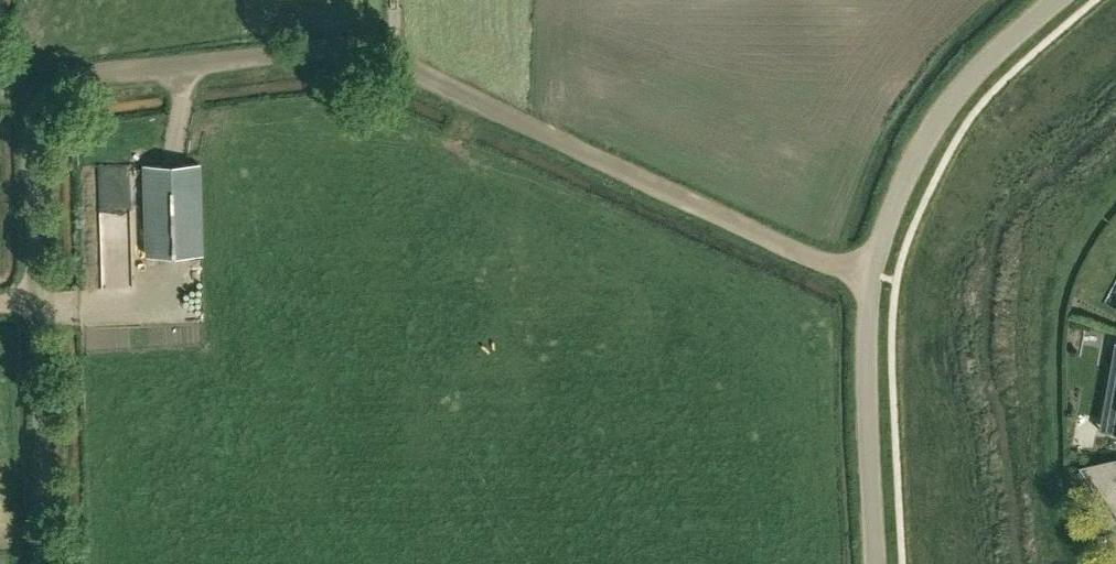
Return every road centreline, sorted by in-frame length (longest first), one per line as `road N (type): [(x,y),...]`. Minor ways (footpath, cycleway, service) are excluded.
road 1 (track): [(867,274),(346,47),(95,71),(66,82),(36,115),(30,135),(36,304)]
road 2 (unclassified): [(877,563),(867,274),(935,127),(988,57),(1057,0)]
road 3 (track): [(36,304),(45,563)]

